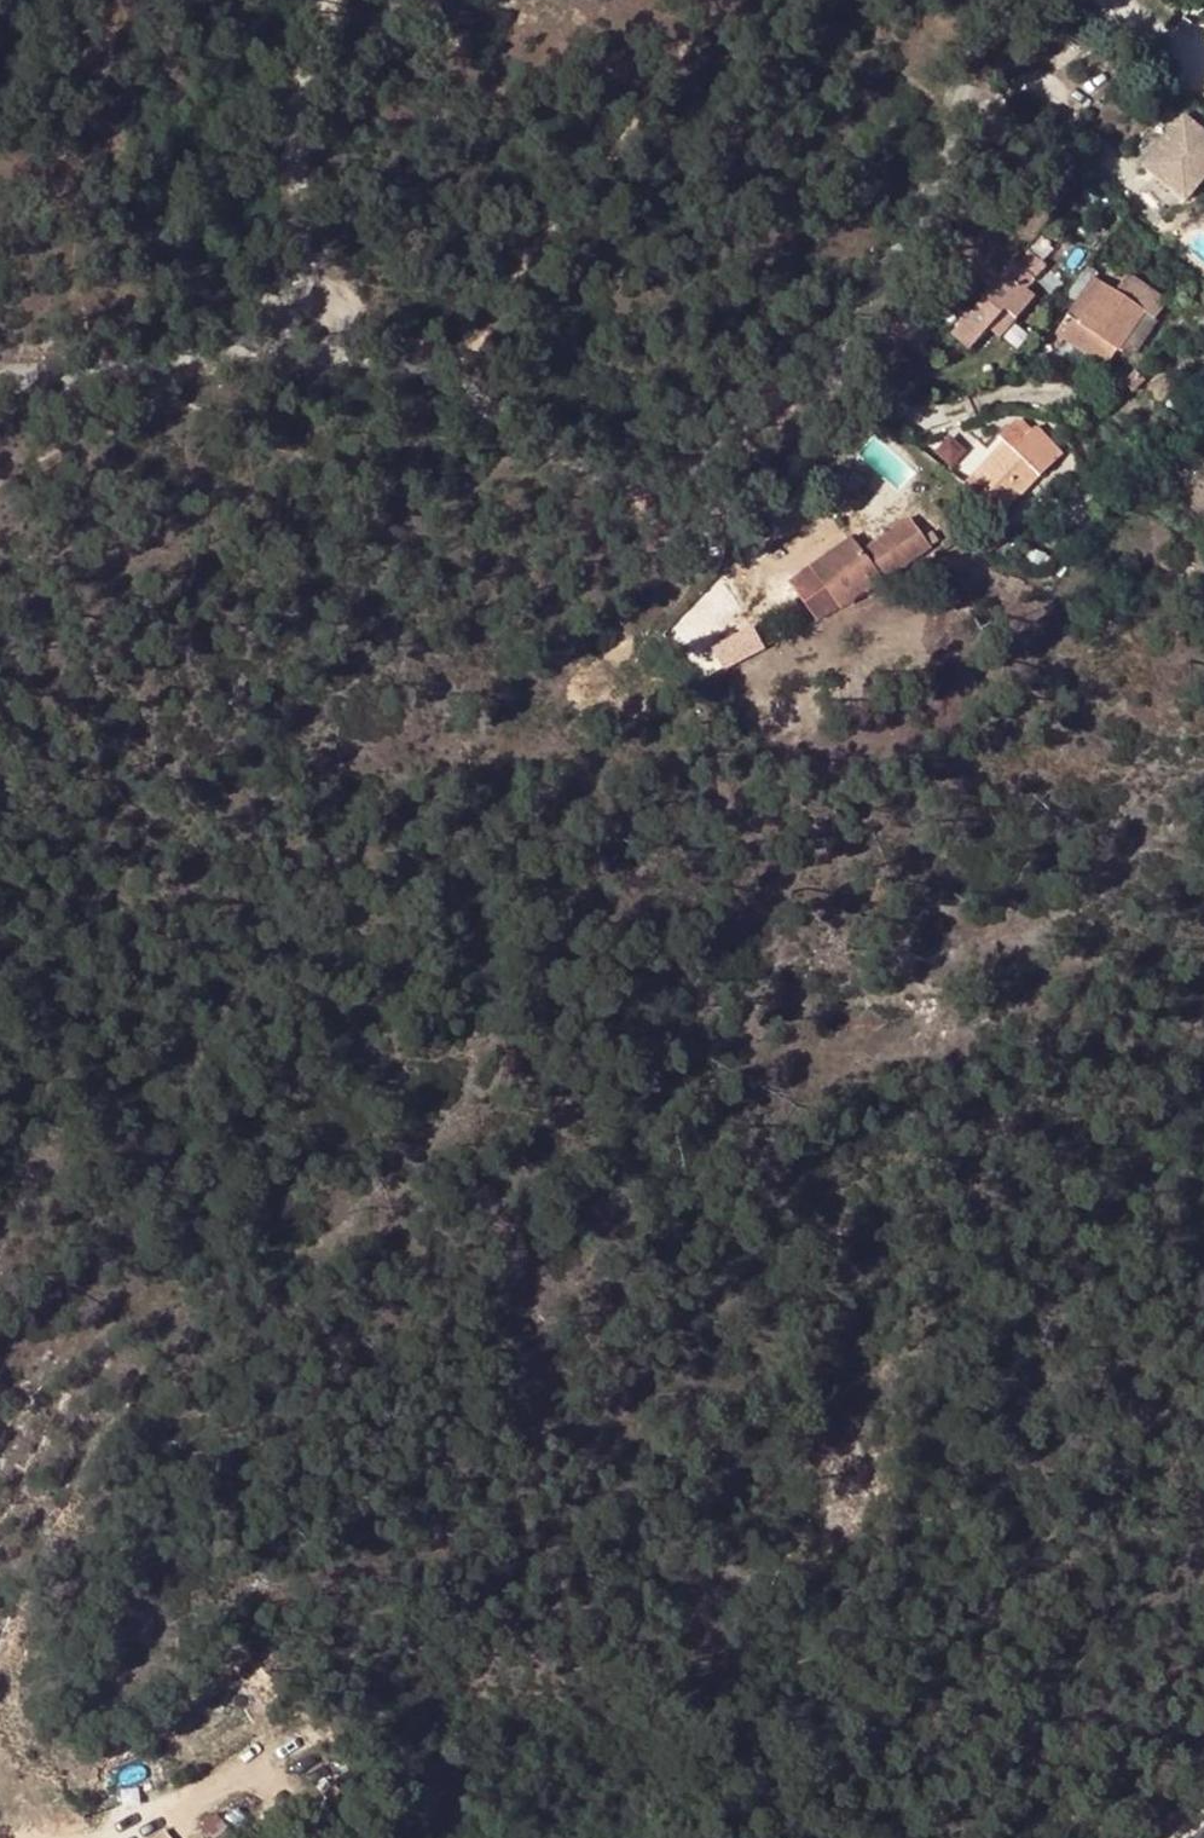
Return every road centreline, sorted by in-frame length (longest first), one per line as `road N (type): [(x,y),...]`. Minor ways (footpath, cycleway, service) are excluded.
road 1 (residential): [(0,377),(230,353),(382,367),(451,390),(503,441),(566,476),(694,473),(788,411),(846,346),(908,245),(959,122),(973,18),(983,0)]

